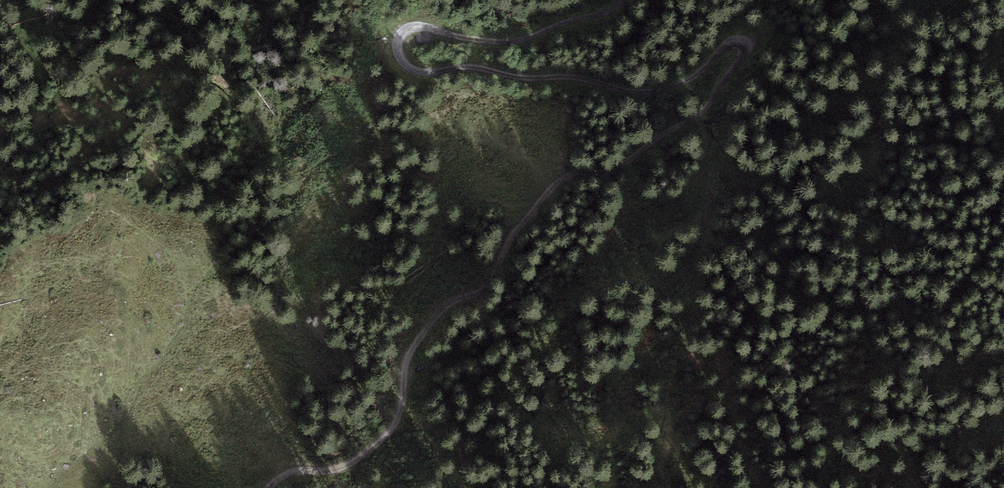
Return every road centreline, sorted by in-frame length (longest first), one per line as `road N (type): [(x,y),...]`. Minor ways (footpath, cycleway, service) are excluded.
road 1 (track): [(624,0),(517,40),(416,30),(399,41),(416,70),(475,67),(627,90),(684,82),(736,39),(747,49),(710,104),(633,159),(575,176),(490,278),(427,325),(385,436),(343,467),(286,475),(267,487)]

